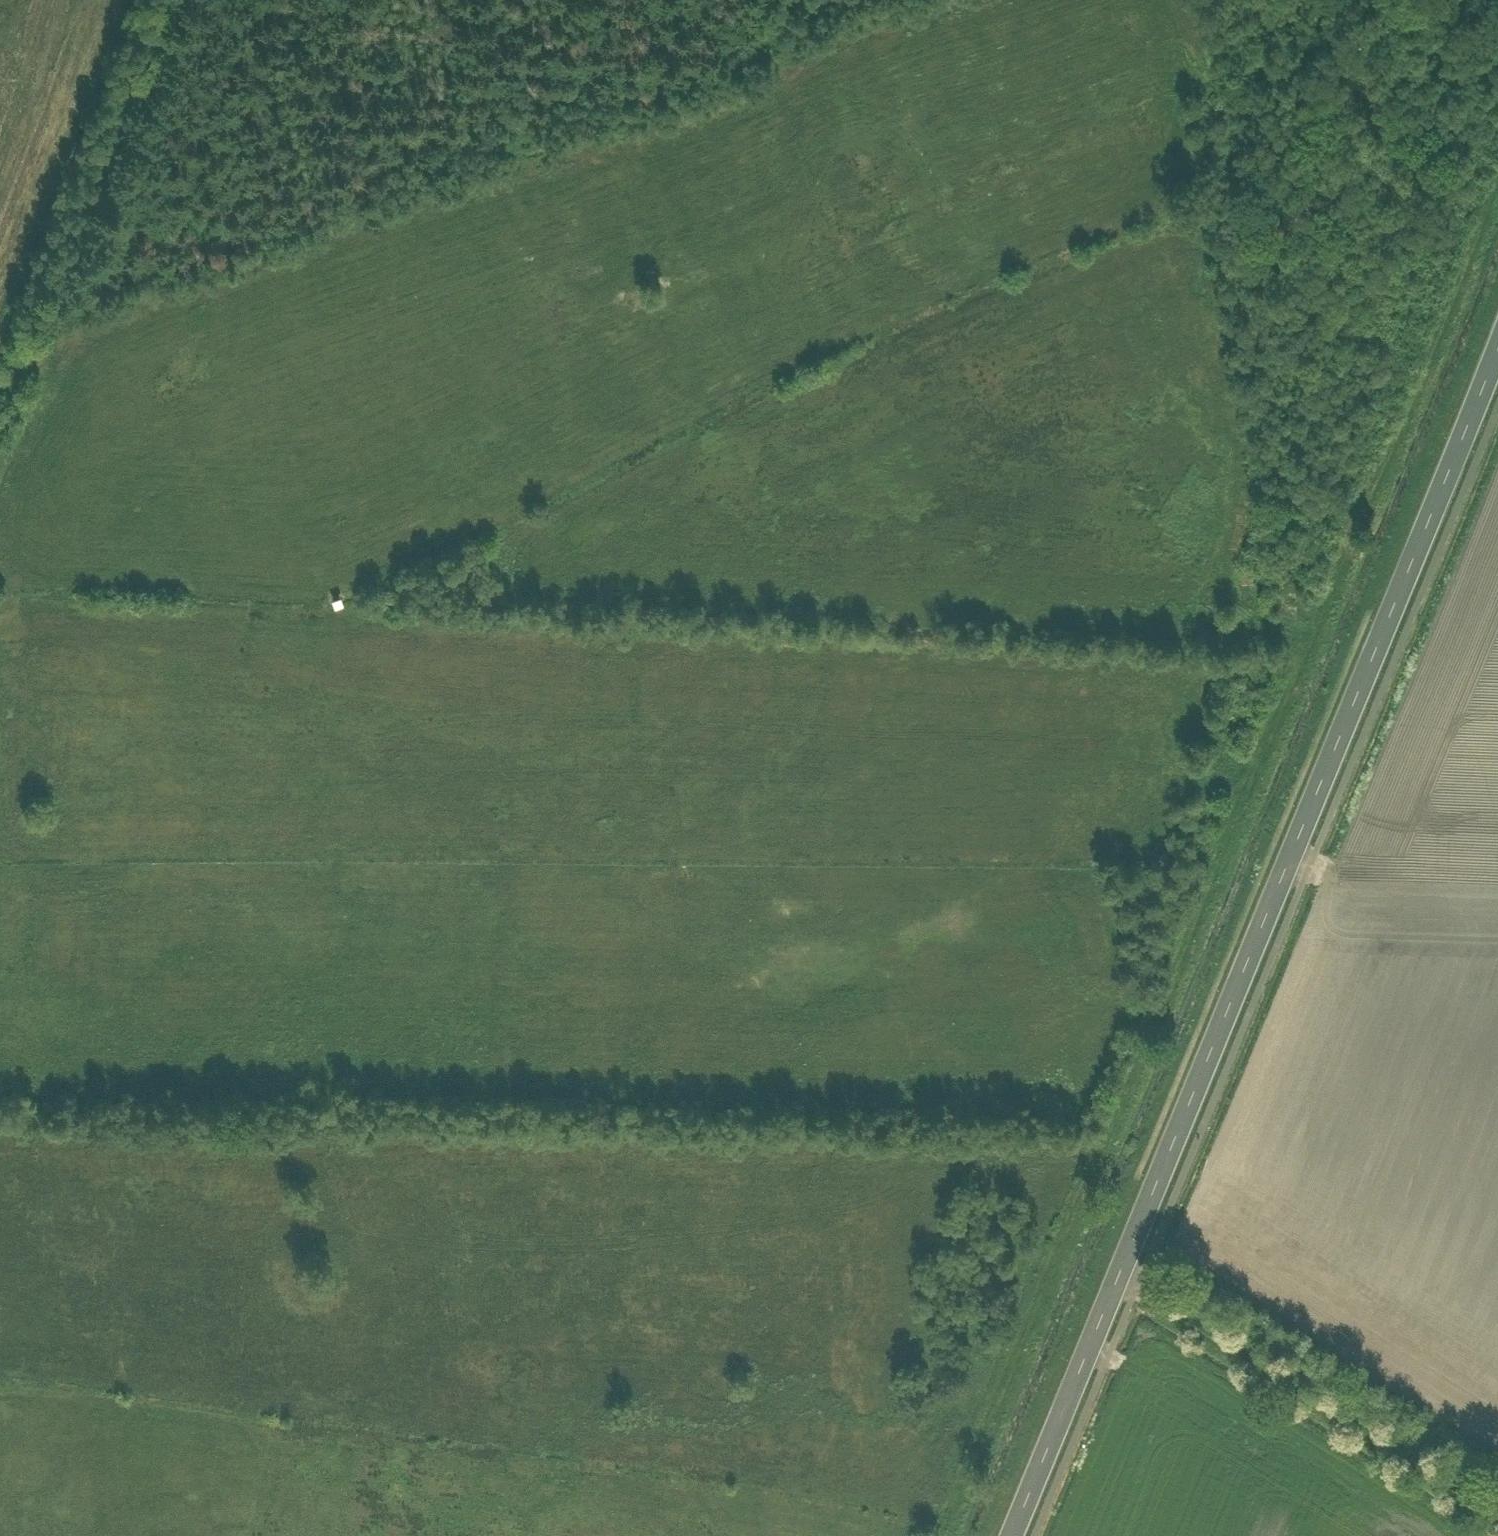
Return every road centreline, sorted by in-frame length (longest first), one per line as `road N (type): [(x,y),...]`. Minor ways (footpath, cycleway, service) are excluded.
road 1 (tertiary): [(998,1535),(1497,310)]

